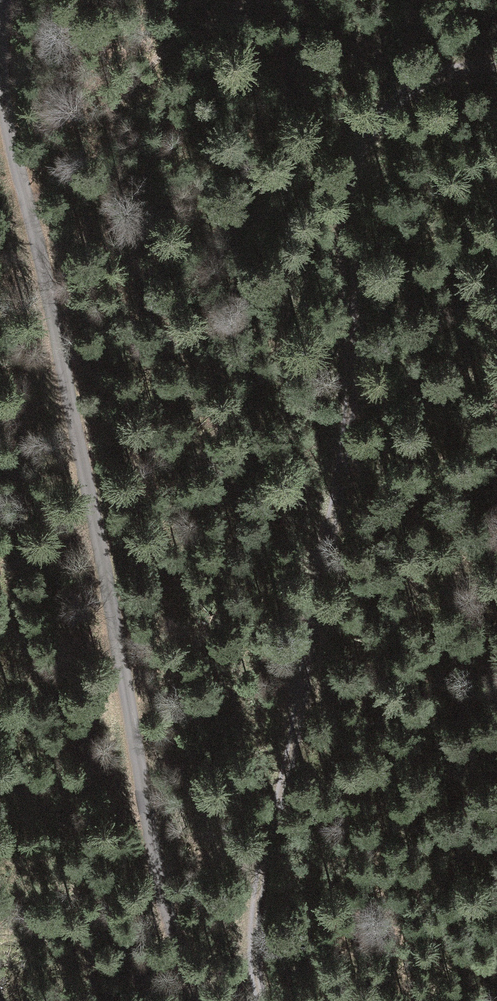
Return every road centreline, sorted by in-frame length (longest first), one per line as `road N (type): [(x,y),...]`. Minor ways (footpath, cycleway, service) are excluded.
road 1 (unclassified): [(8,0),(17,201),(160,837),(181,908),(224,1000)]
road 2 (track): [(264,1000),(255,929),(346,475),(352,216),(371,153),(402,101),(449,72)]

